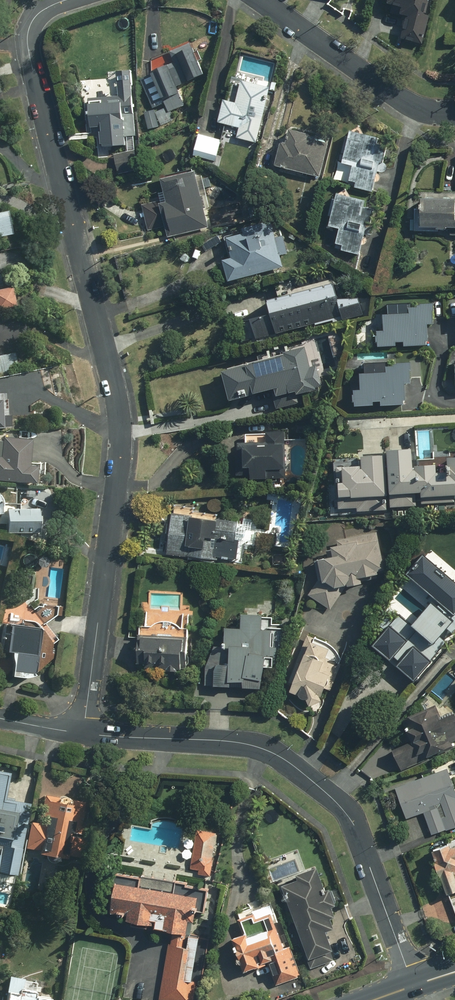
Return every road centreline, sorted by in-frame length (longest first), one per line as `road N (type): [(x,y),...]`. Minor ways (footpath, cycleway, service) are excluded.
road 1 (residential): [(83,735),(121,415),(28,48),(38,14),(67,0)]
road 2 (residential): [(83,735),(241,742),(292,765),(355,826),(413,986)]
road 3 (residential): [(454,113),(406,102),(264,0)]

